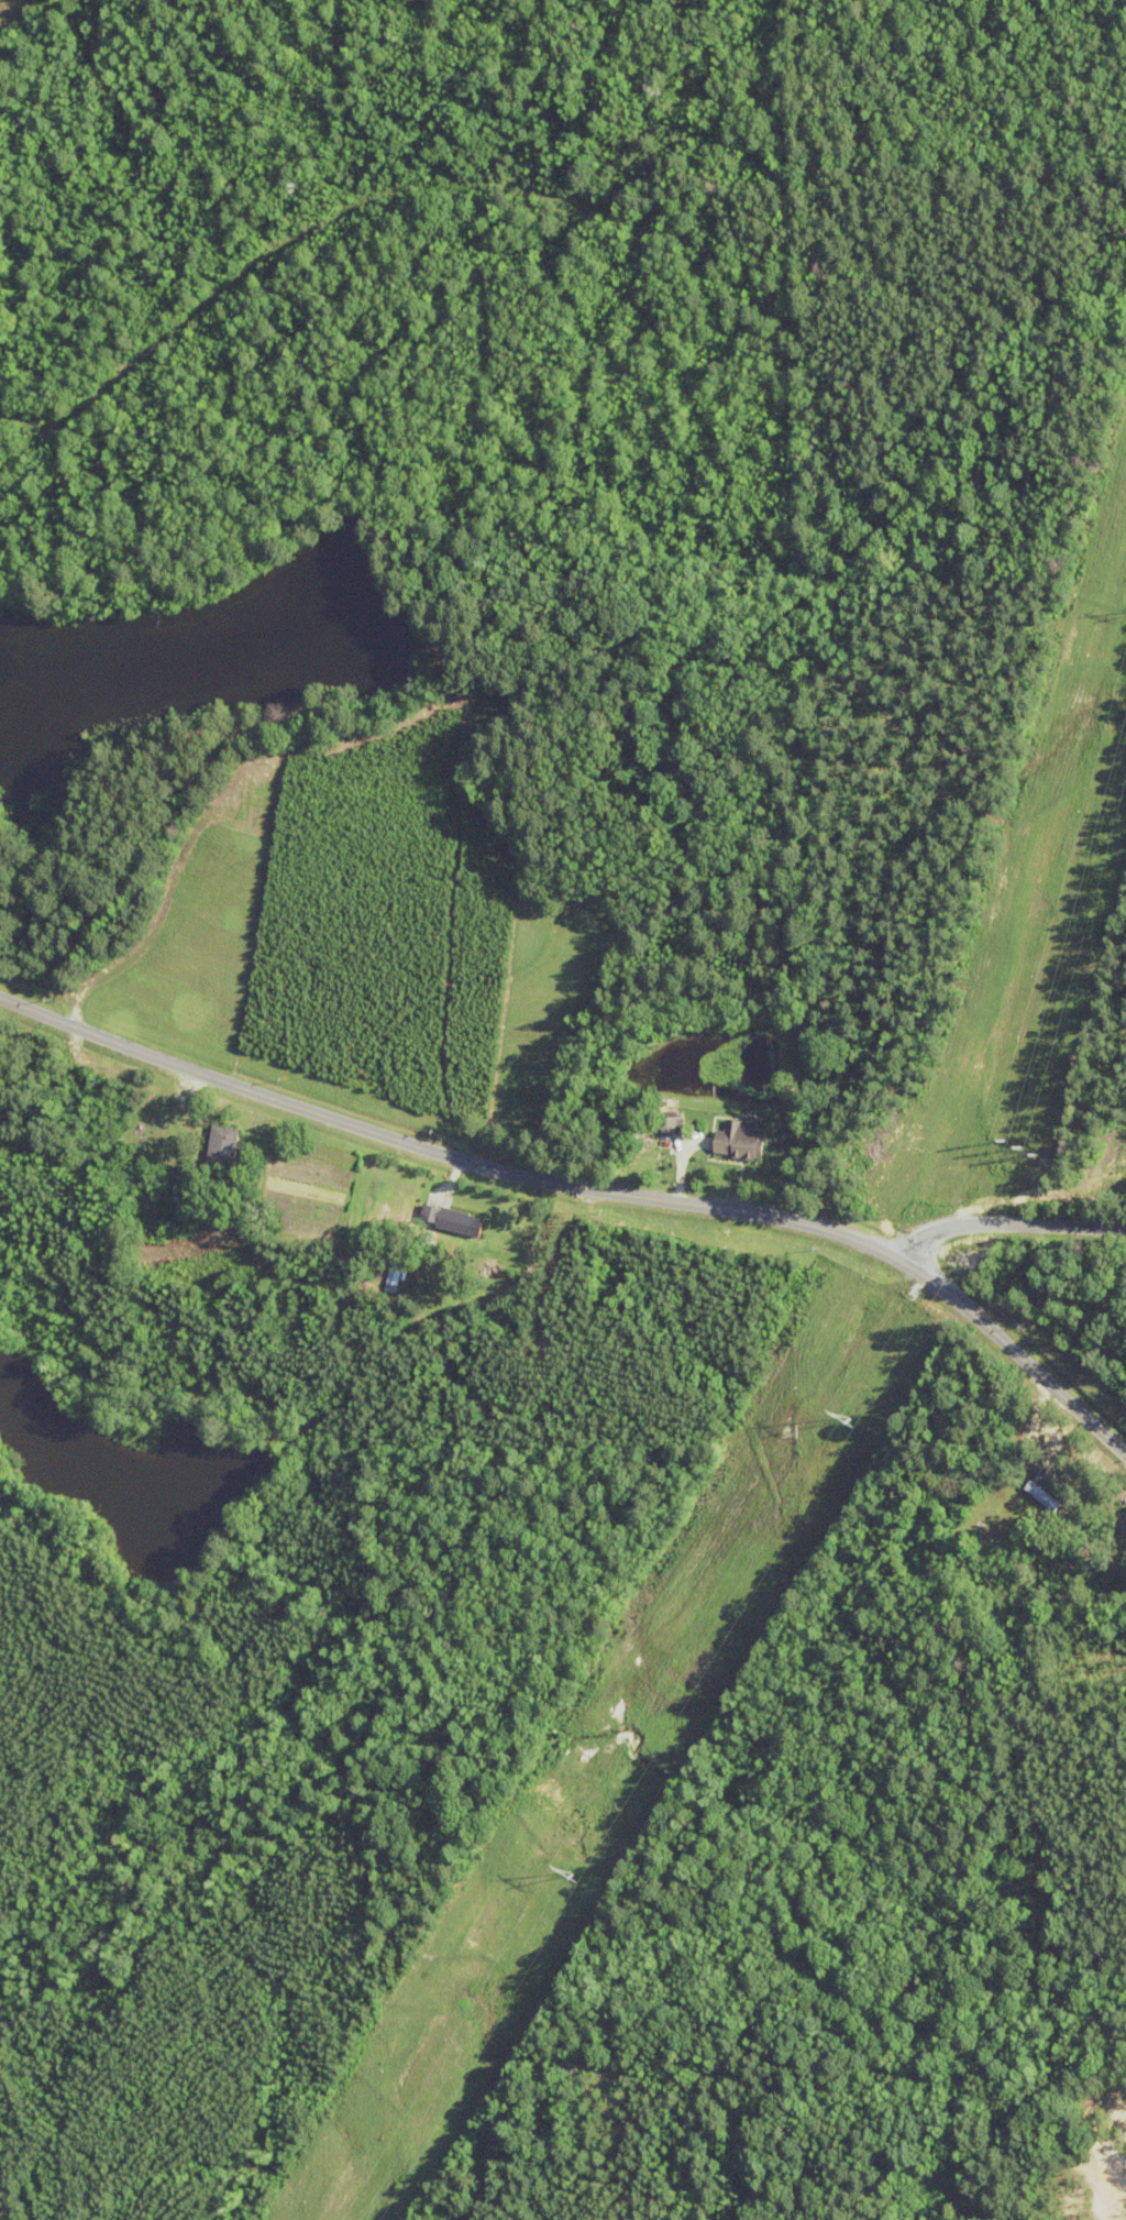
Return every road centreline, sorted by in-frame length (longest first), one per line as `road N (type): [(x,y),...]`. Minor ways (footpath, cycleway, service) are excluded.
road 1 (tertiary): [(1125,1451),(981,1319),(871,1245),(804,1222),(471,1163),(0,995)]
road 2 (residential): [(906,1263),(945,1229),(968,1224),(1125,1228)]

